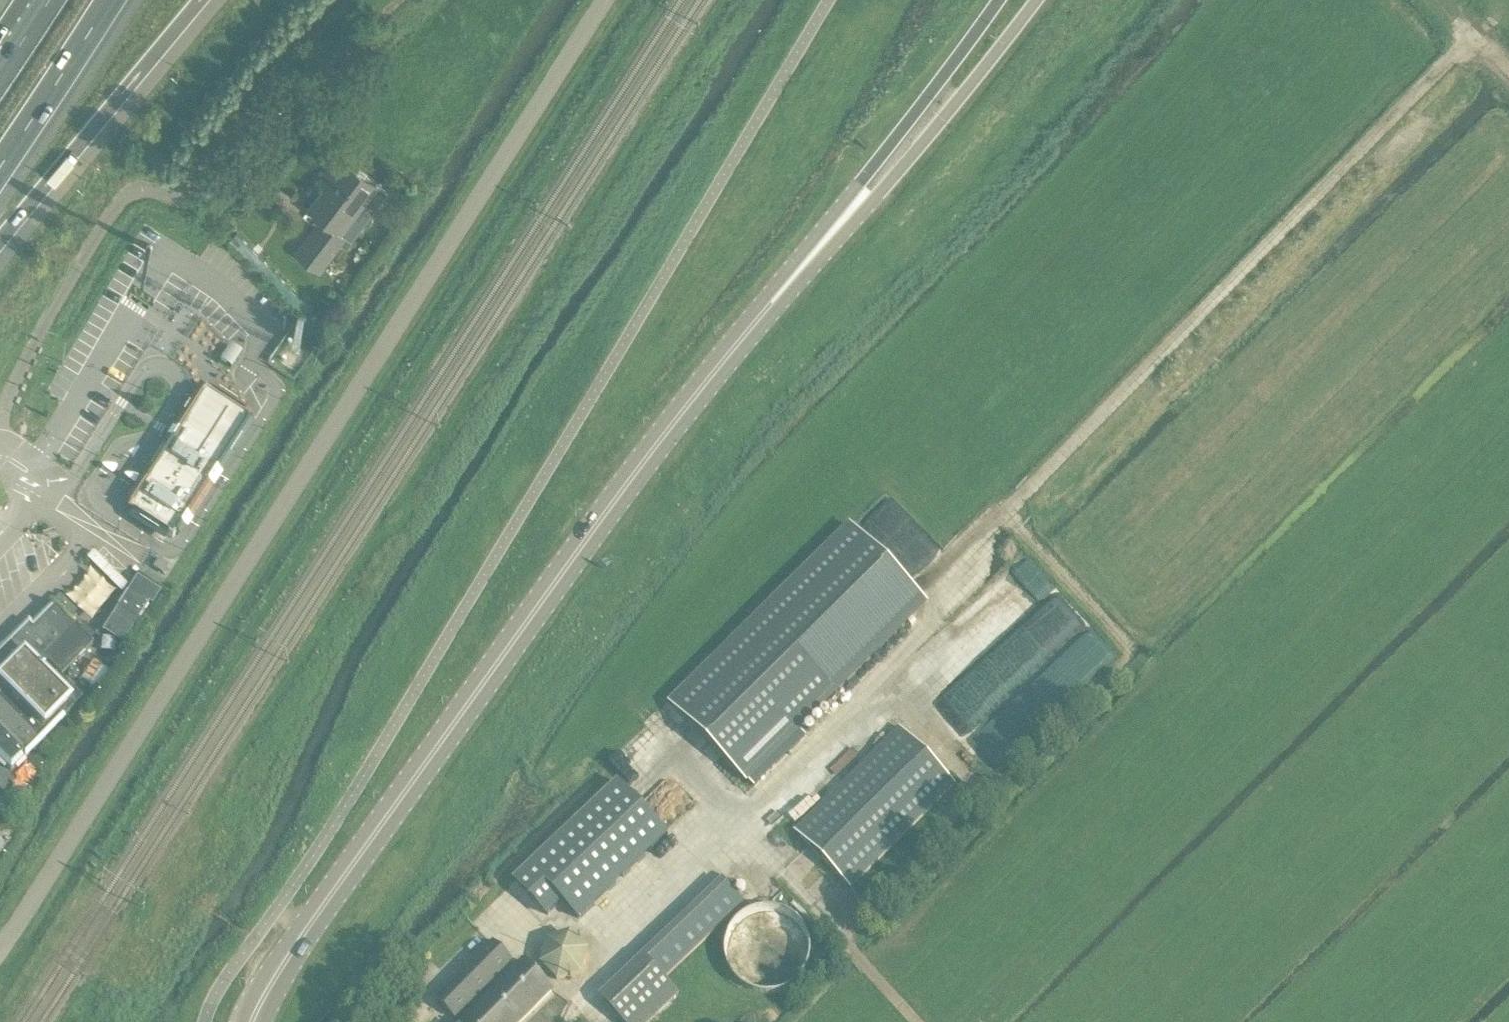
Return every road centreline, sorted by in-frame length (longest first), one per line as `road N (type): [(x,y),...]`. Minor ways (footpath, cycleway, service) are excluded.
road 1 (unclassified): [(0,943),(604,0)]
road 2 (tertiary): [(355,859),(748,328)]
road 3 (tertiary): [(748,328),(884,185),(1035,0)]
road 4 (tertiary): [(994,0),(748,328)]
road 5 (motorway): [(0,241),(197,0)]
road 6 (motorway): [(0,171),(116,0)]
road 7 (tertiary): [(355,859),(278,955),(240,1021)]
road 8 (tertiary): [(265,1021),(355,859)]

